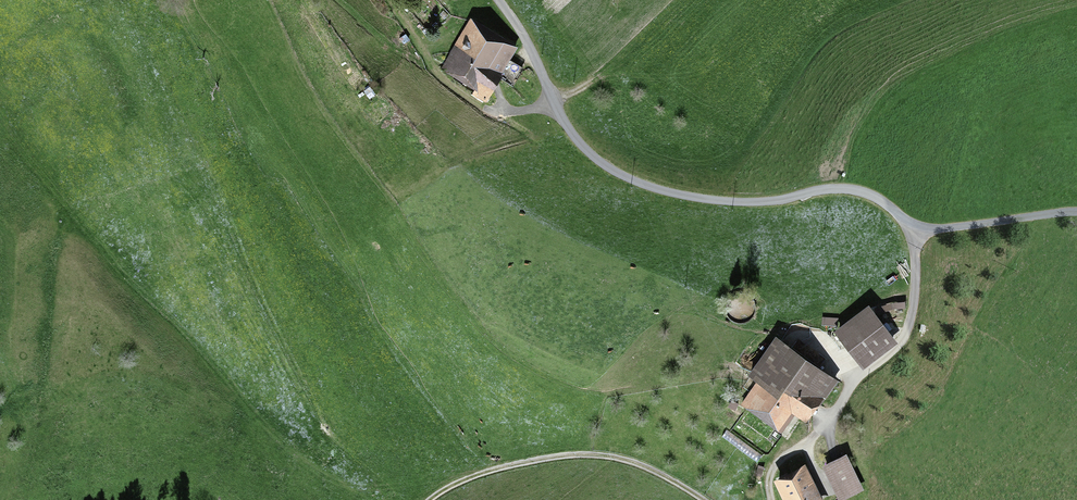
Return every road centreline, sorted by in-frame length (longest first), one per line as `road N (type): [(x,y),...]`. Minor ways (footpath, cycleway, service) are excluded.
road 1 (unclassified): [(498,0),(537,62),(550,107),(588,153),(630,179),(739,202),(850,189),(934,229),(1076,212)]
road 2 (track): [(704,499),(634,463),(588,454),(498,470),(429,499)]
road 3 (track): [(397,0),(434,67),(480,104)]

